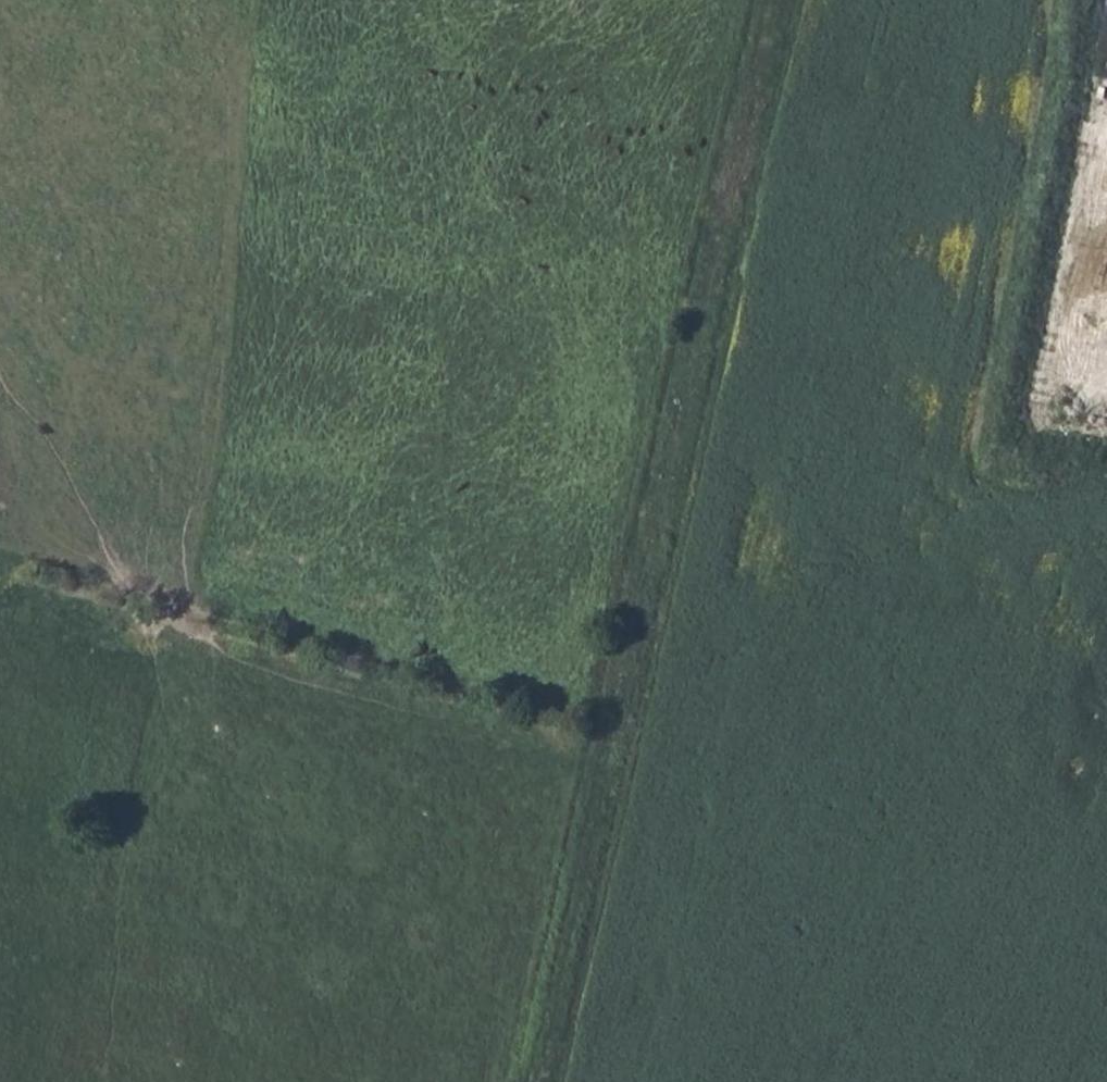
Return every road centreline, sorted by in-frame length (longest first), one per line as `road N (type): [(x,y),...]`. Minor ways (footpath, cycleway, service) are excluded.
road 1 (track): [(776,0),(542,1081)]

